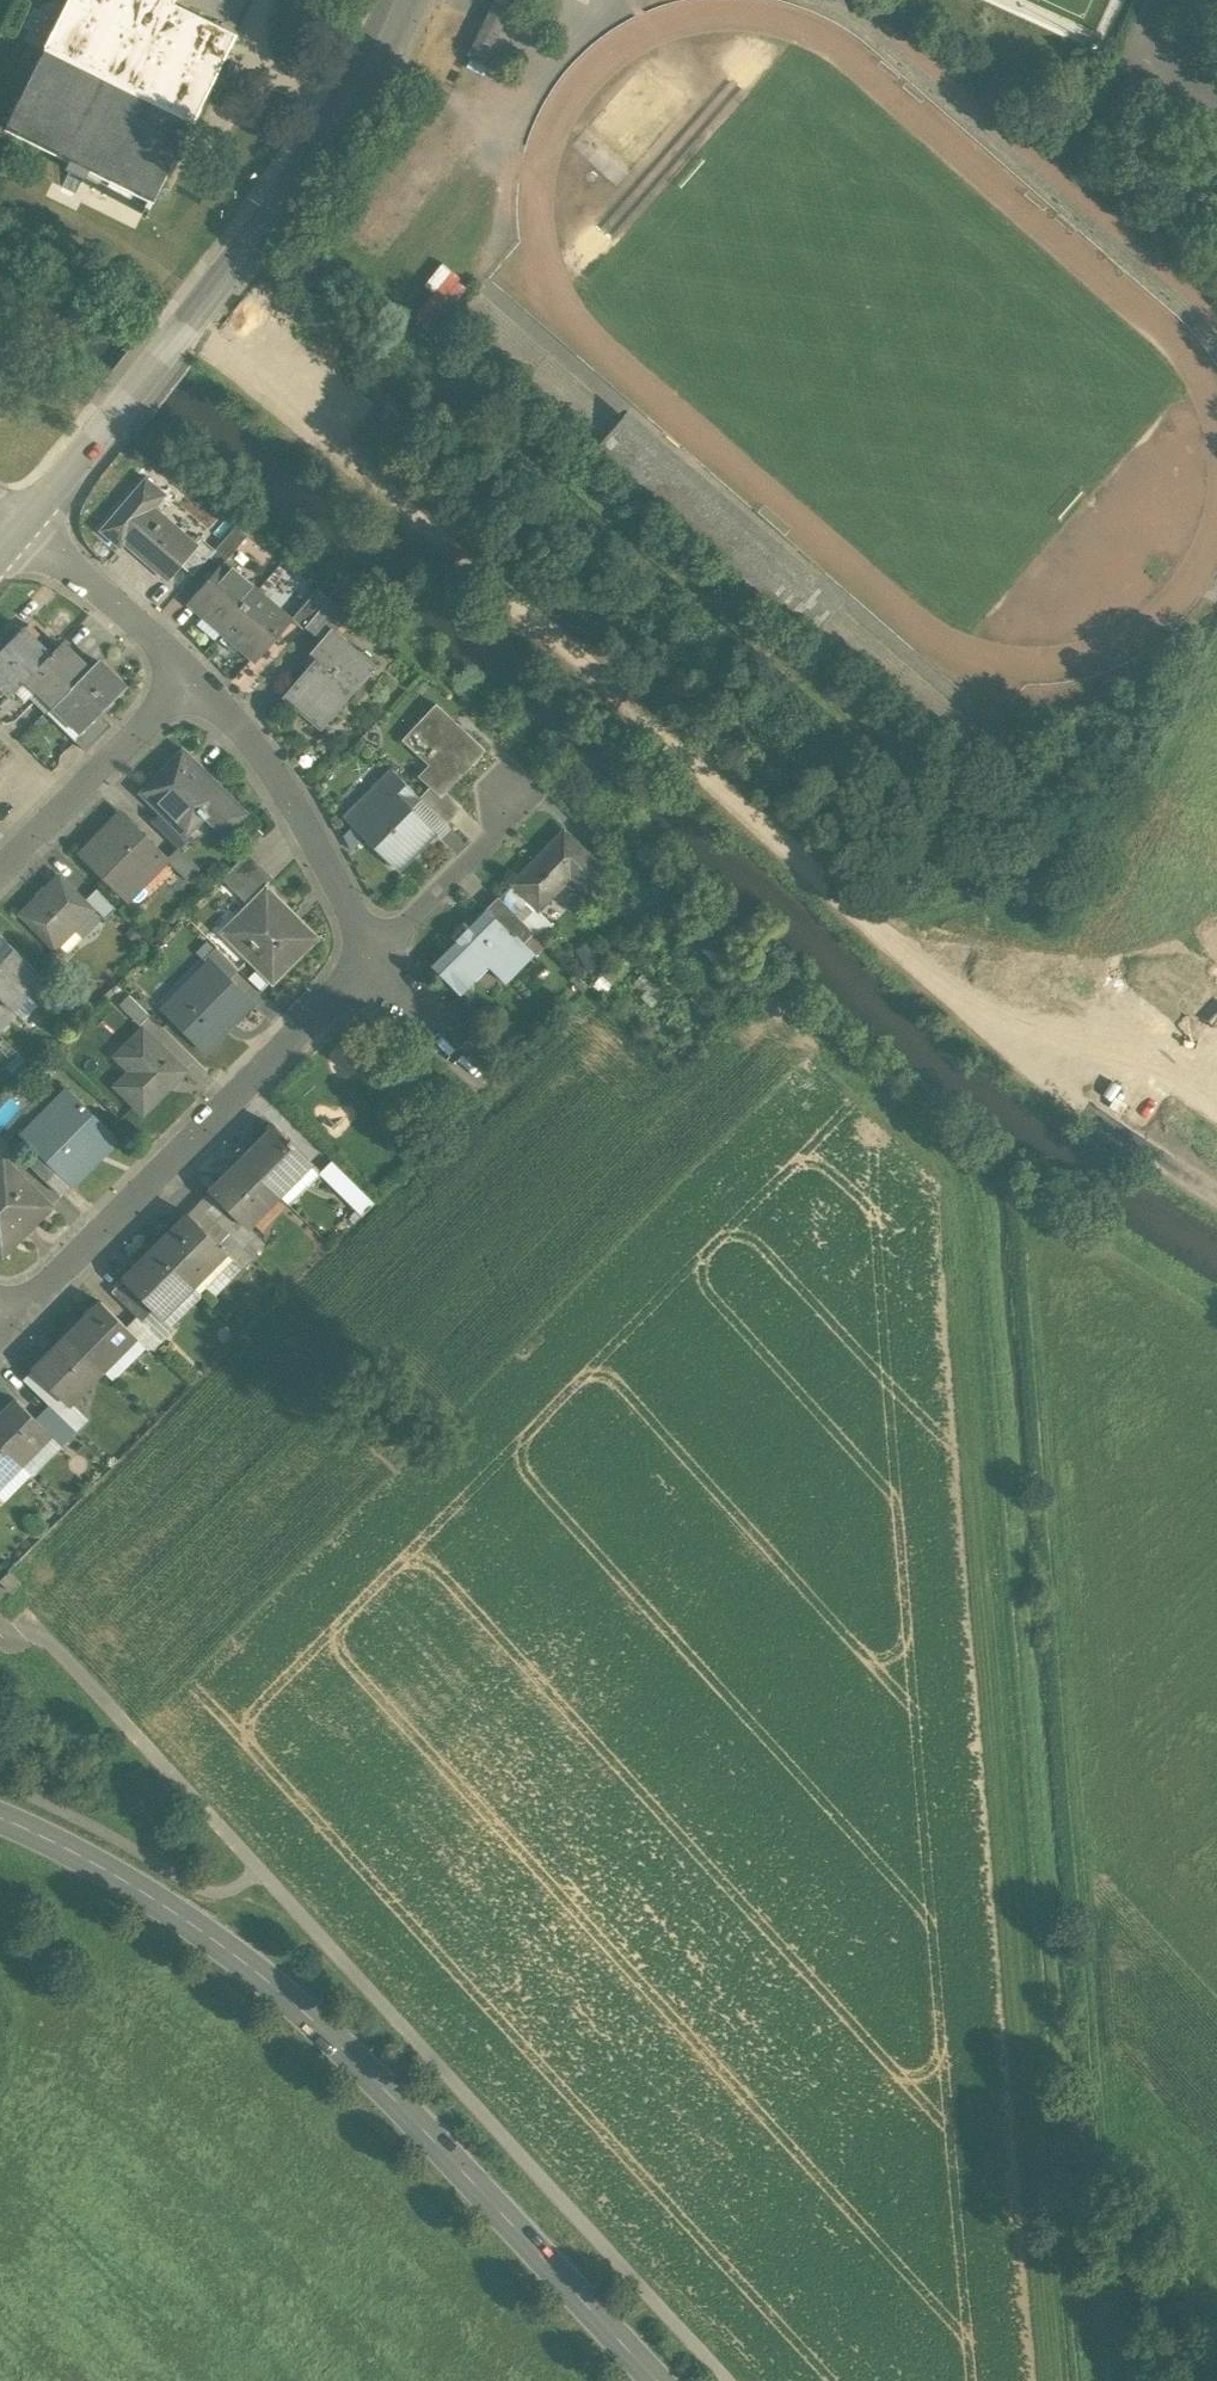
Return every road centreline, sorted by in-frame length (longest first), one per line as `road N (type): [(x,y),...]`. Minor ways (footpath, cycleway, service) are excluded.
road 1 (track): [(0,1631),(61,1653),(729,2380)]
road 2 (secondary): [(658,2380),(448,2152),(312,2019),(155,1900),(0,1820)]
road 3 (residential): [(375,958),(4,1339)]
road 4 (residential): [(21,528),(311,169)]
road 5 (residential): [(375,958),(293,804),(191,677)]
road 6 (residential): [(191,677),(0,874)]
road 7 (residential): [(191,677),(21,528)]
road 8 (residential): [(516,802),(375,958)]
road 9 (unclassified): [(311,169),(382,56),(404,0)]
road 10 (residential): [(481,1082),(375,958)]
road 11 (track): [(0,346),(107,426)]

